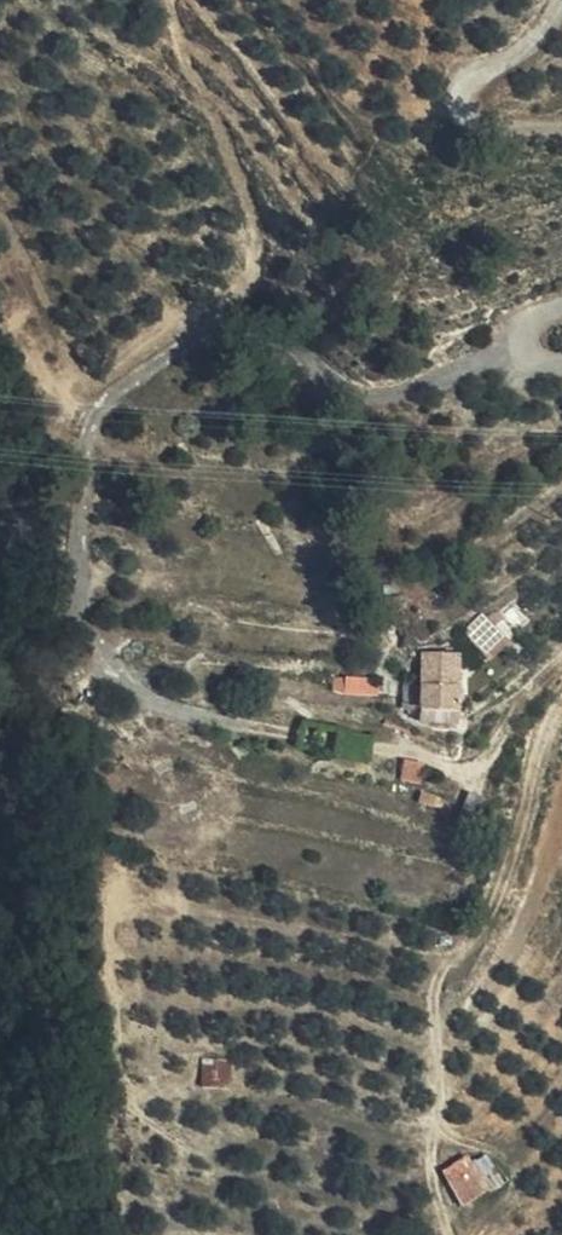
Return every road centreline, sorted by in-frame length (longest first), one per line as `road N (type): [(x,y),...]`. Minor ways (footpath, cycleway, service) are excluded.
road 1 (unclassified): [(558,0),(542,37),(474,77),(470,108),(498,131),(561,130)]

